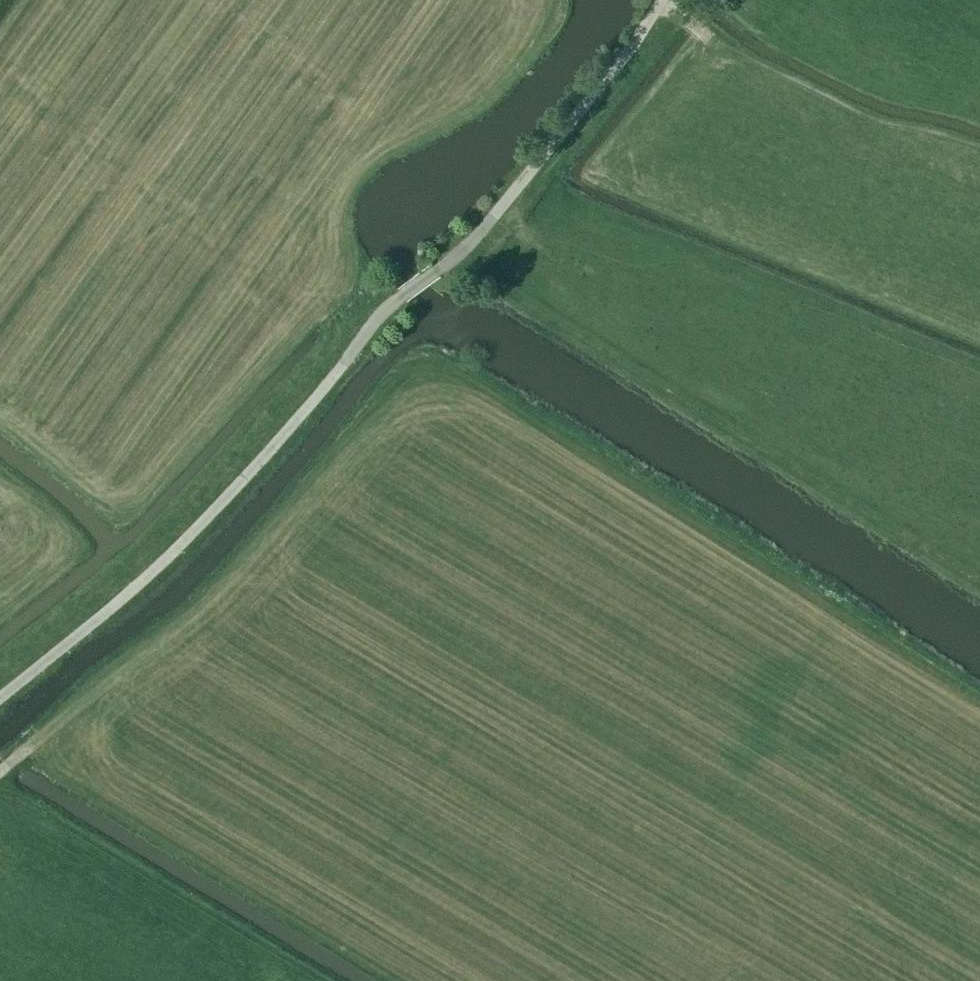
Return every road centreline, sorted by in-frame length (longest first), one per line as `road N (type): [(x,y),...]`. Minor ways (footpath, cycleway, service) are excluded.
road 1 (unclassified): [(0,698),(169,557),(303,414),(374,323),(474,237),(661,0)]

